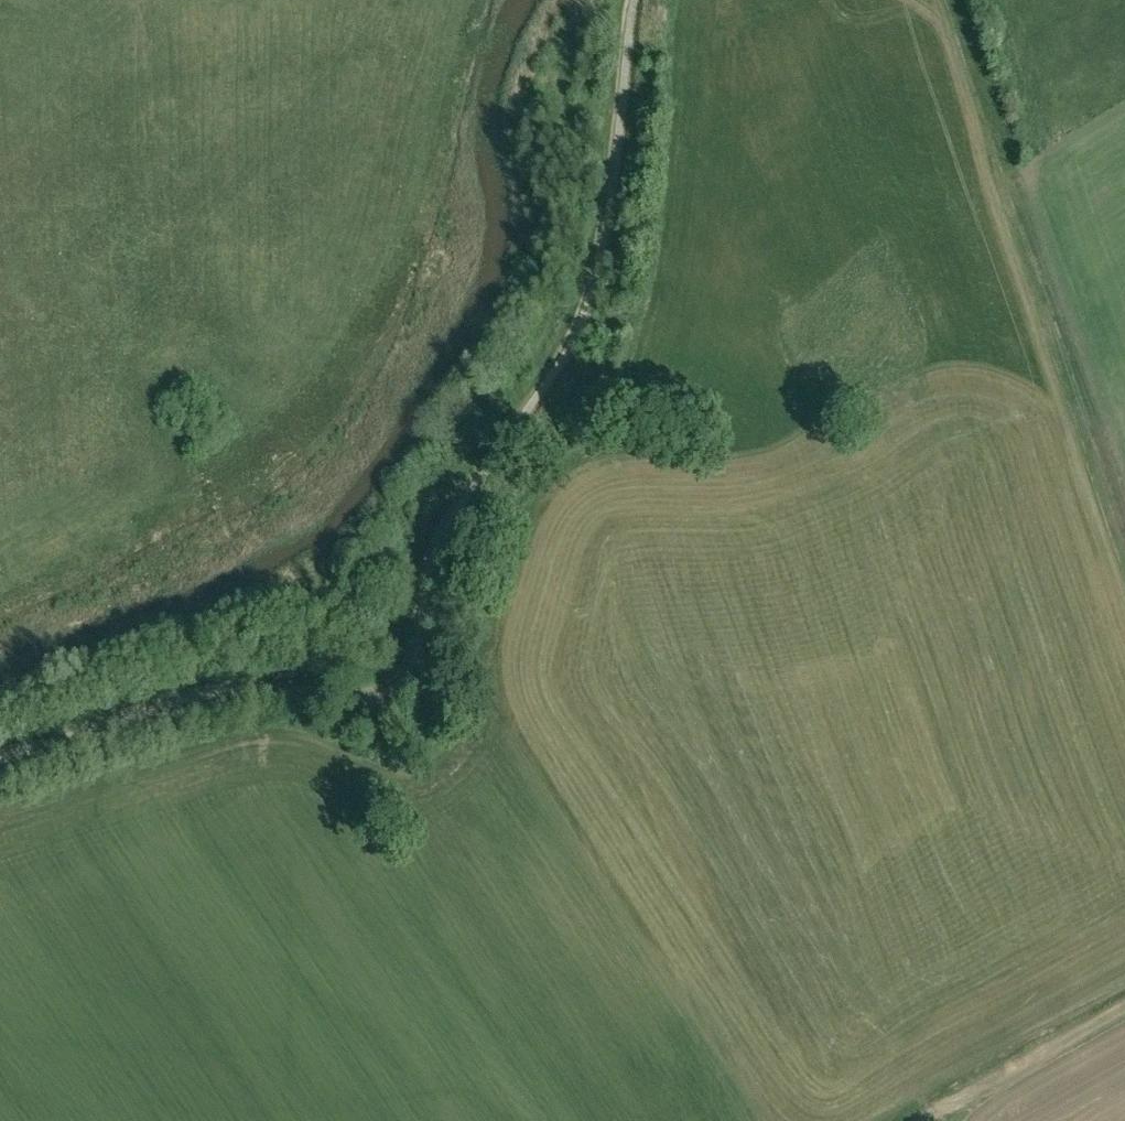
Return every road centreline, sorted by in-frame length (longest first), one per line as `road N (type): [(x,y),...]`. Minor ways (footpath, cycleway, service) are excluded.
road 1 (track): [(1124,1004),(923,1120)]

